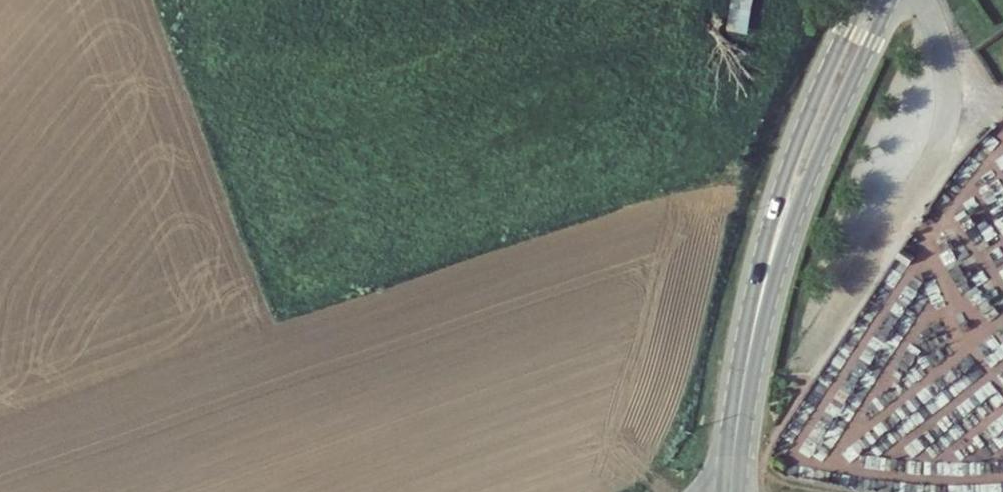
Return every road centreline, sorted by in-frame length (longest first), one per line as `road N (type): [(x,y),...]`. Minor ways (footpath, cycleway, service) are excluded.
road 1 (tertiary): [(749,353),(808,179),(891,0)]
road 2 (tertiary): [(862,0),(780,193),(749,353)]
road 3 (tertiary): [(749,353),(731,491)]

